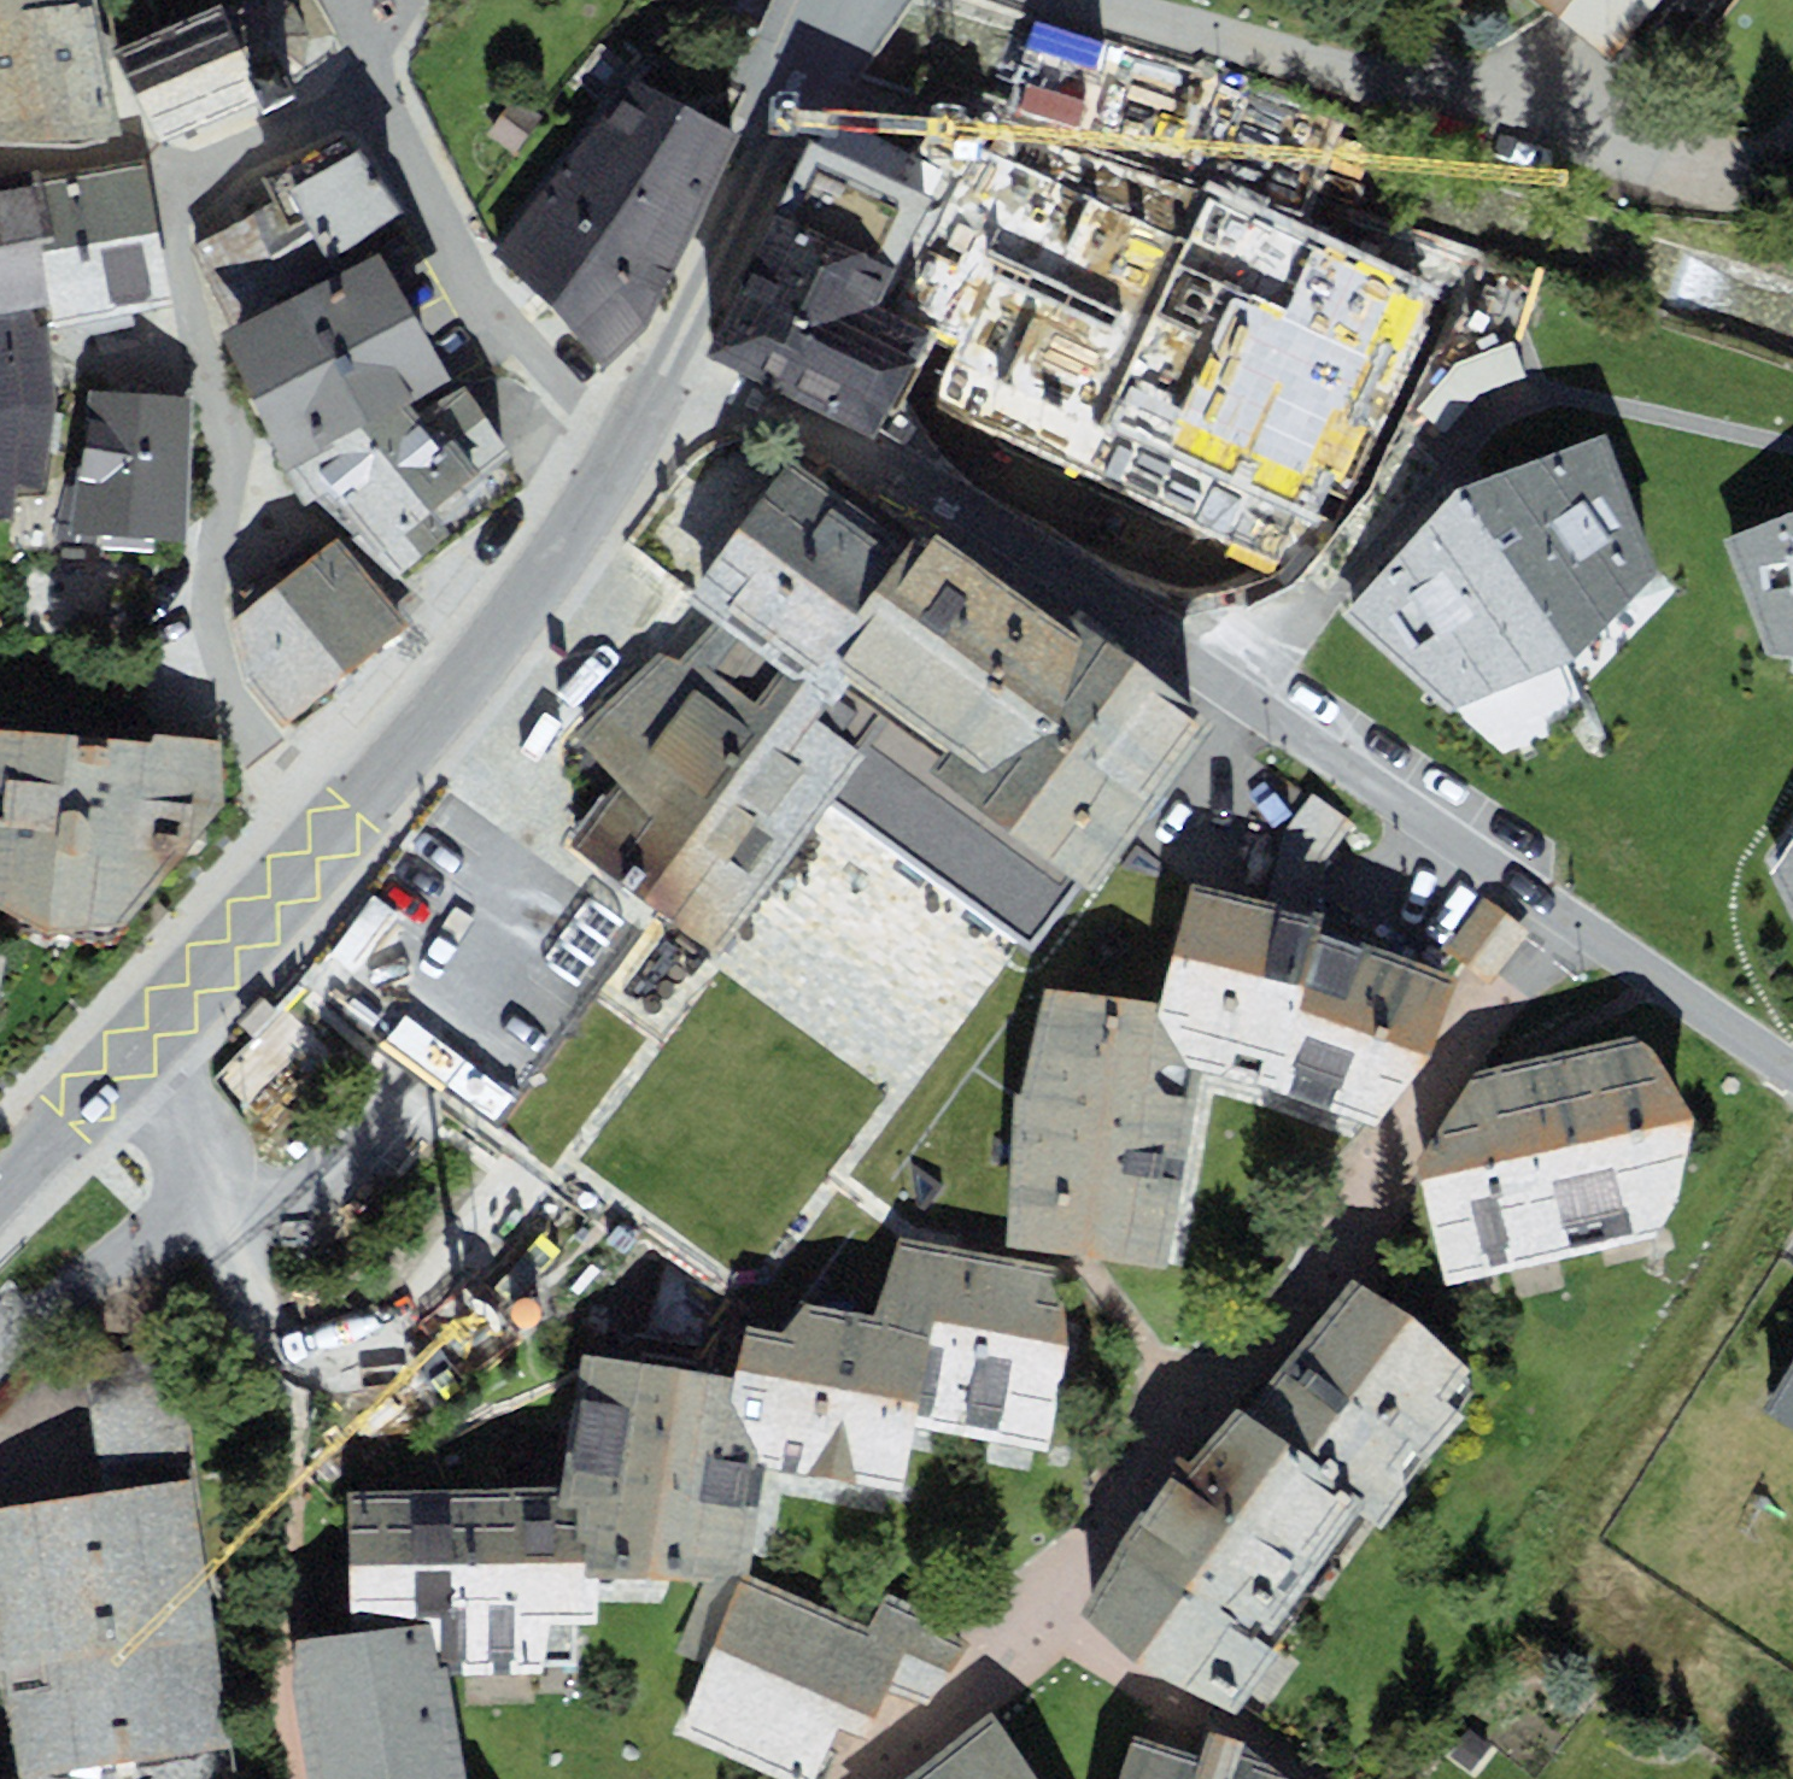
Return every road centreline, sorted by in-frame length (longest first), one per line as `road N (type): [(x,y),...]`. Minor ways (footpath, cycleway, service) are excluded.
road 1 (residential): [(1574,922),(1185,1395),(1022,1652),(871,1778)]
road 2 (residential): [(672,366),(1033,553),(1574,922)]
road 3 (tertiary): [(127,1057),(431,721),(629,441)]
road 4 (residential): [(629,441),(537,363),(471,283),(372,96)]
road 5 (residential): [(127,1057),(195,1134),(206,1157),(201,1190),(161,1232),(0,1349)]
road 6 (tertiary): [(672,366),(841,0)]
road 7 (residential): [(372,96),(188,175),(150,155),(121,152),(0,161)]
road 8 (residential): [(1574,922),(1792,1069)]
road 9 (tertiary): [(0,1190),(127,1057)]

